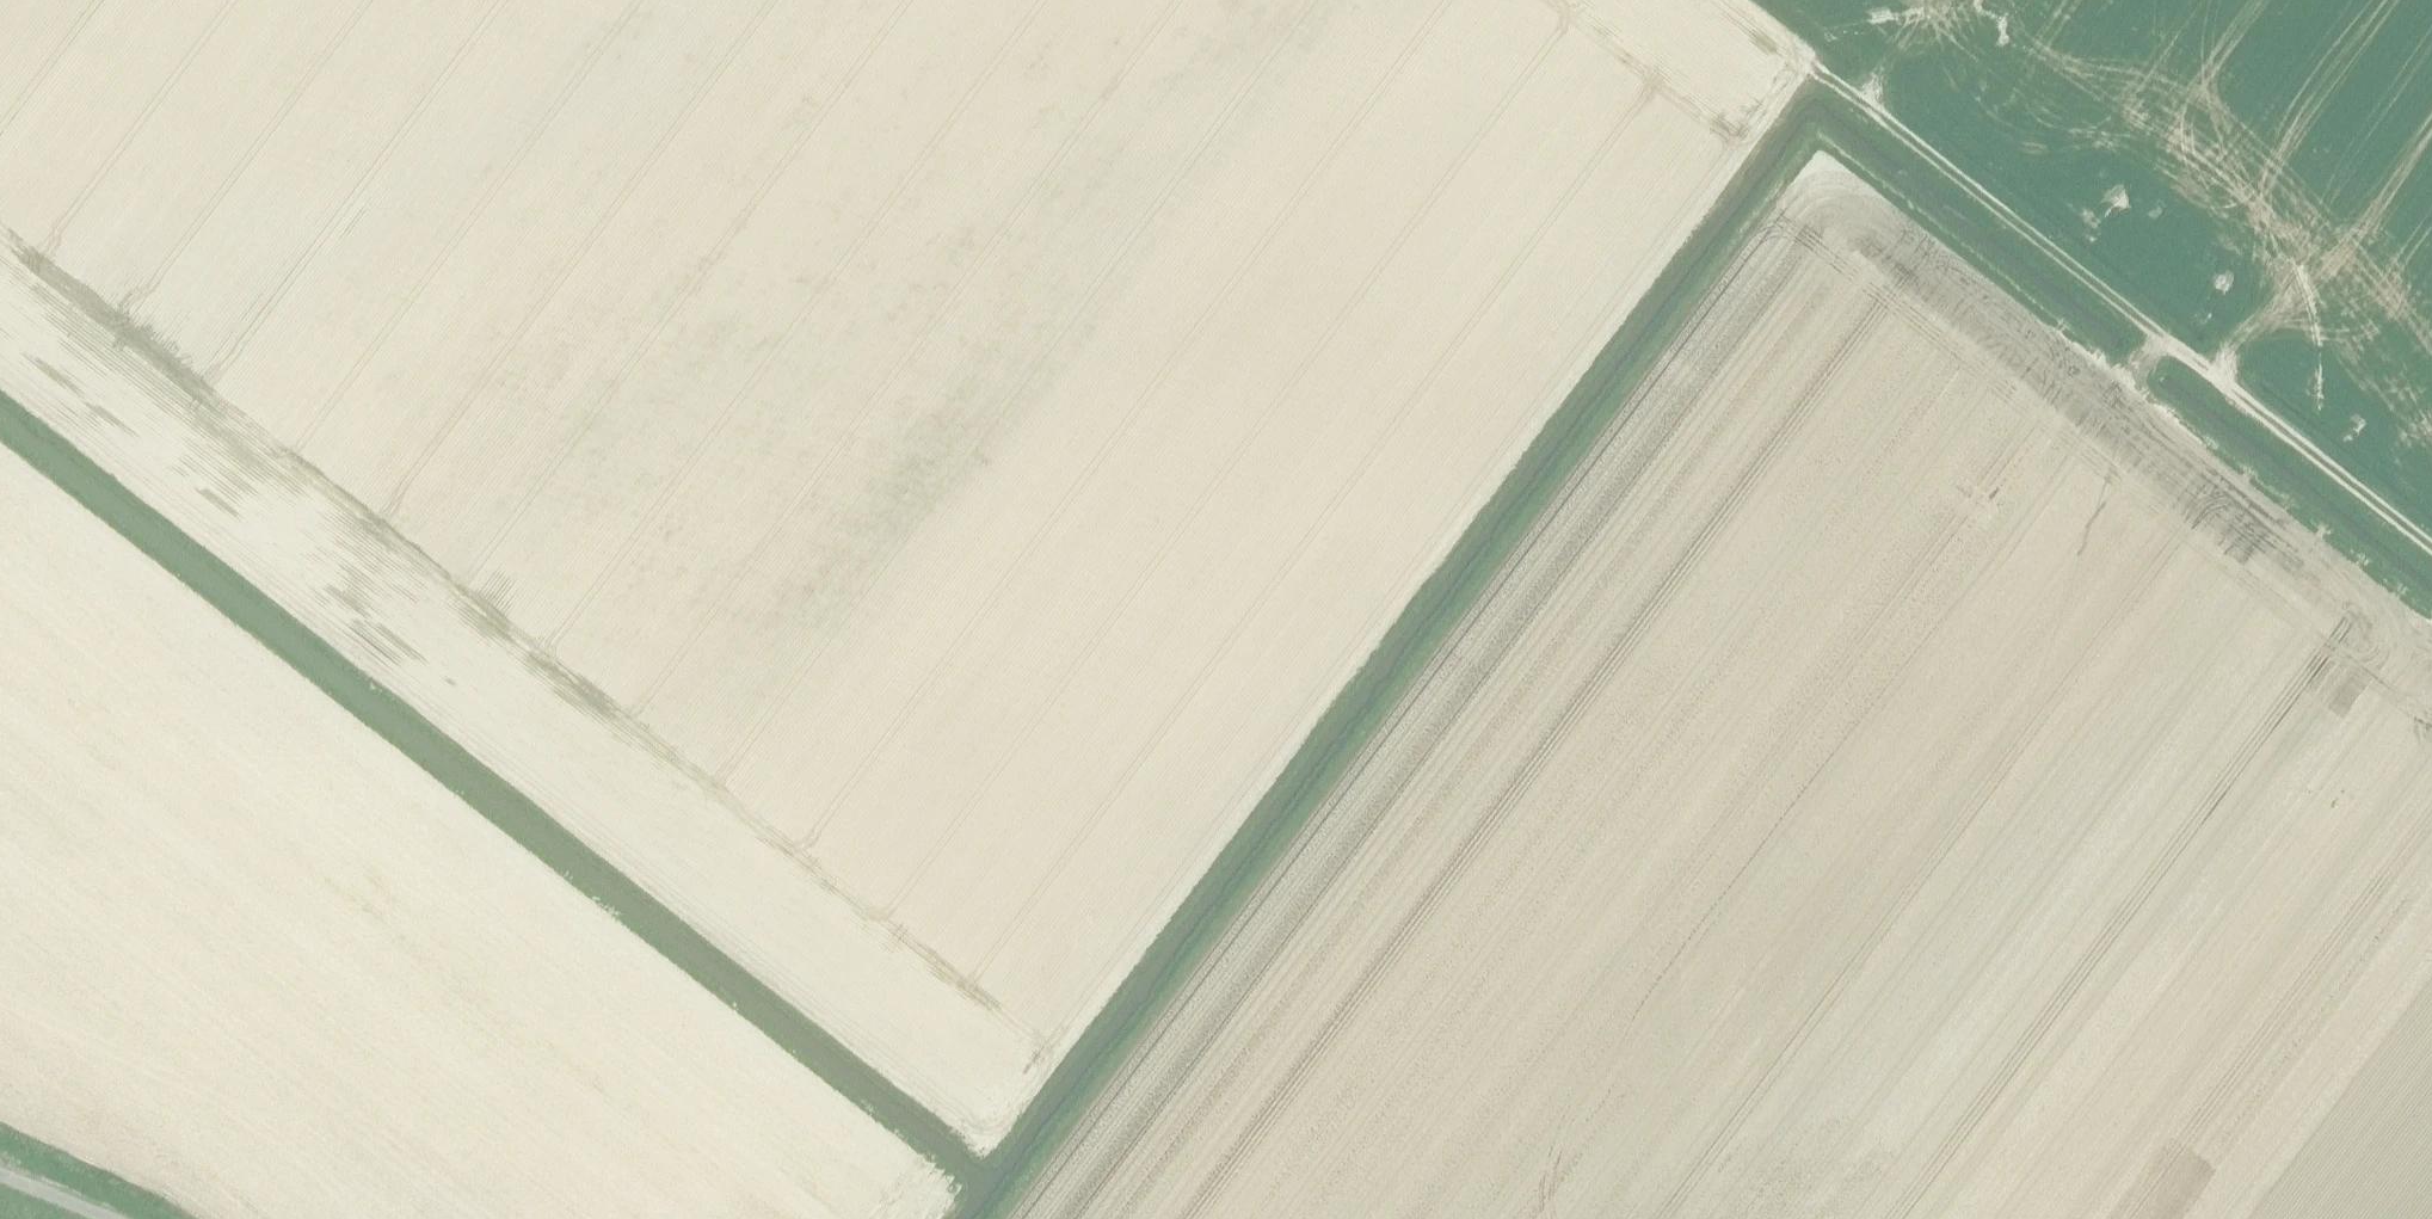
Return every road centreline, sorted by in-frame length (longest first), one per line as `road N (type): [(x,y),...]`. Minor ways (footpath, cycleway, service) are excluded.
road 1 (track): [(2431,553),(1817,76)]

